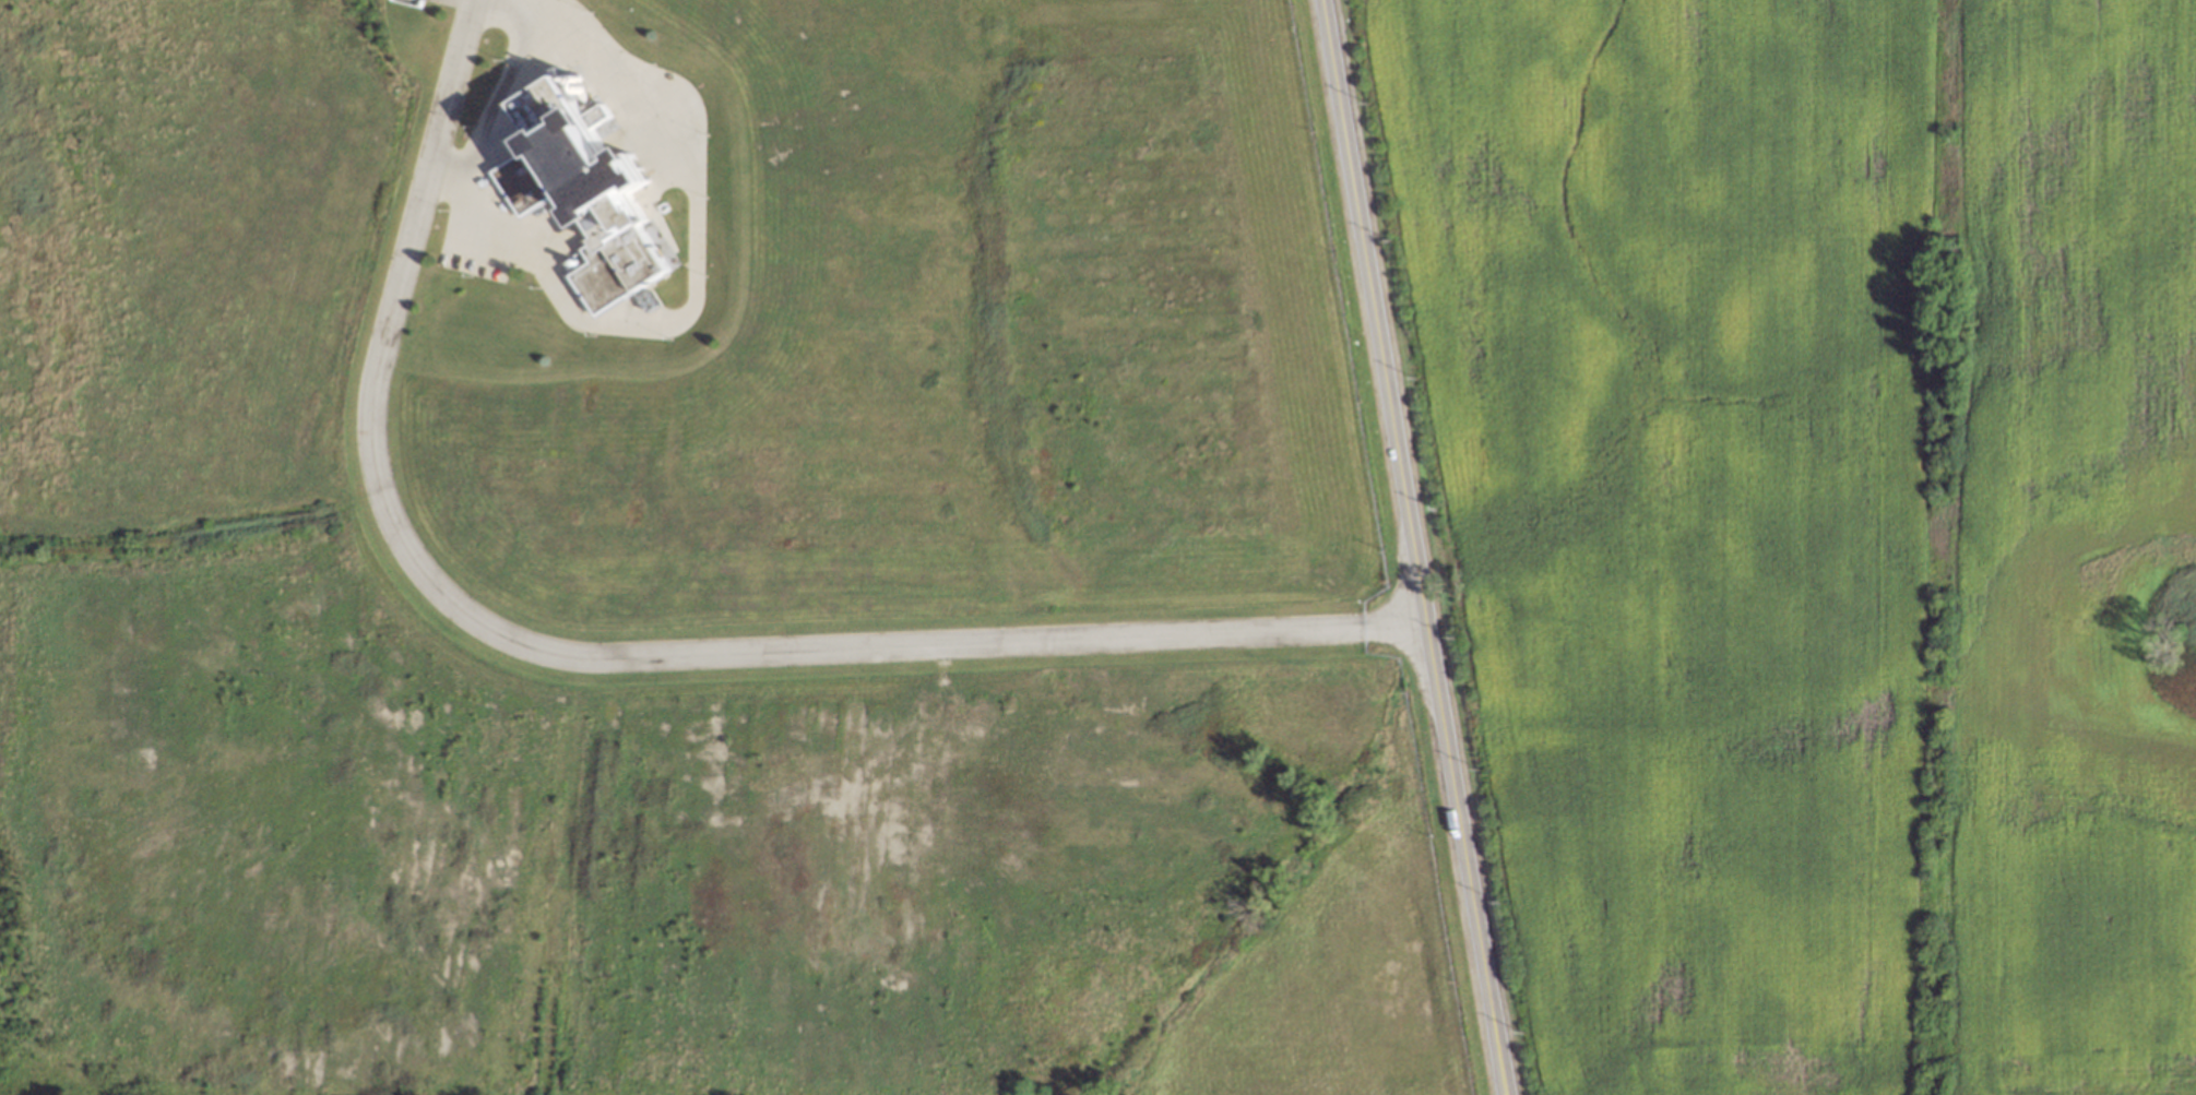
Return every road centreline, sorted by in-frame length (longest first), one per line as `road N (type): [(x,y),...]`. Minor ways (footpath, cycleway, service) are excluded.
road 1 (primary): [(1505,1094),(1326,0)]

